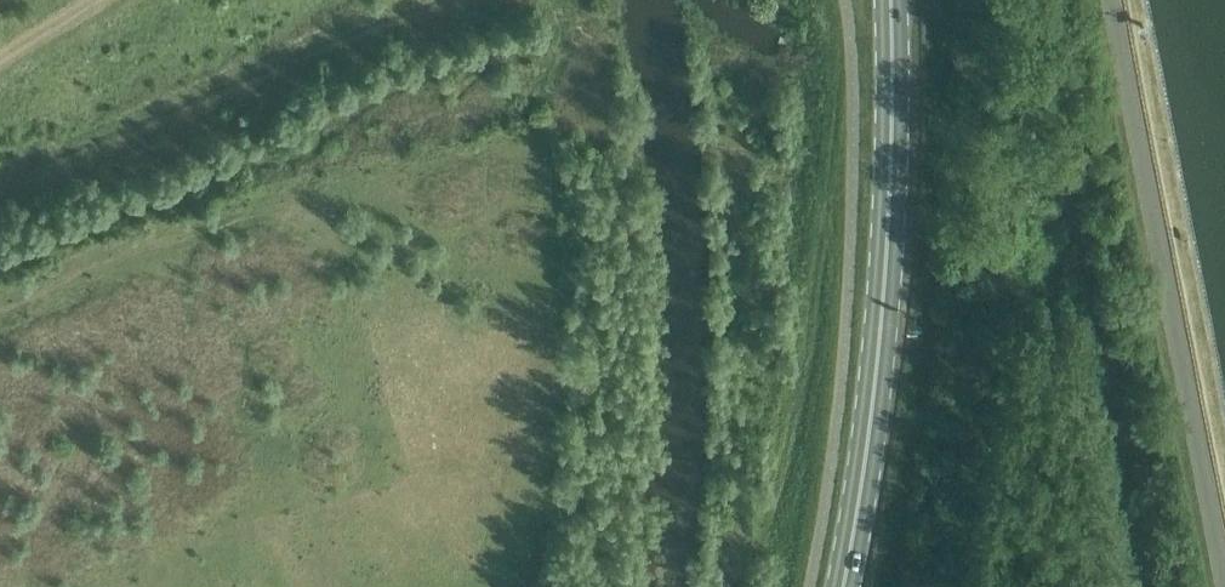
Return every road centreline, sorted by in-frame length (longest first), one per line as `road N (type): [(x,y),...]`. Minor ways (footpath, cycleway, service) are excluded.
road 1 (primary): [(844,586),(873,403),(889,218),(888,0)]

